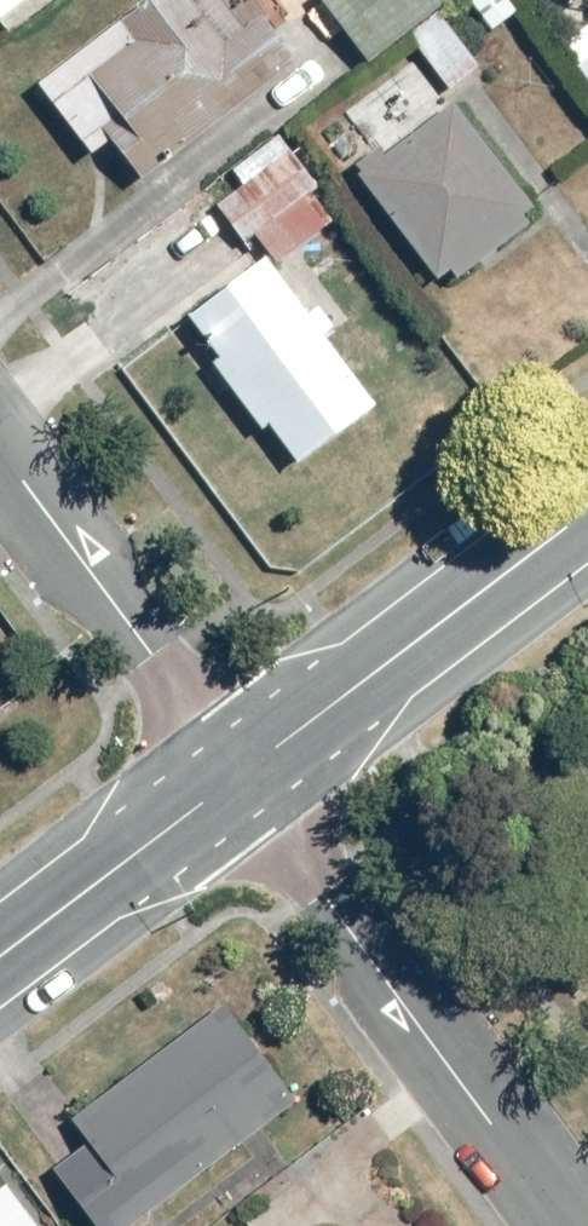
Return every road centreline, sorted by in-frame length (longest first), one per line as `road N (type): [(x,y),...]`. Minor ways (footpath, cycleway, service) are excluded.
road 1 (residential): [(558,1225),(240,777)]
road 2 (tertiary): [(587,513),(240,777)]
road 3 (residential): [(240,777),(0,453)]
road 4 (tertiary): [(240,777),(0,957)]

